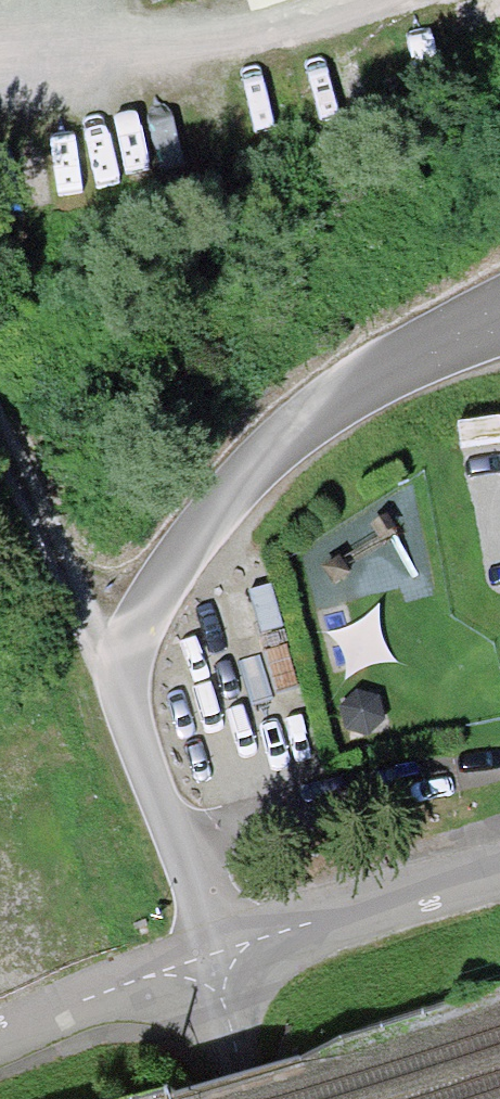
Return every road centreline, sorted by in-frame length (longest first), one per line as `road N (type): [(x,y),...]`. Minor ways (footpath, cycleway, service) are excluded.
road 1 (track): [(0,61),(162,41),(306,0)]
road 2 (residential): [(207,950),(499,881)]
road 3 (track): [(0,435),(115,660)]
road 4 (residential): [(0,1038),(207,950)]
road 5 (residential): [(253,1098),(207,950)]

